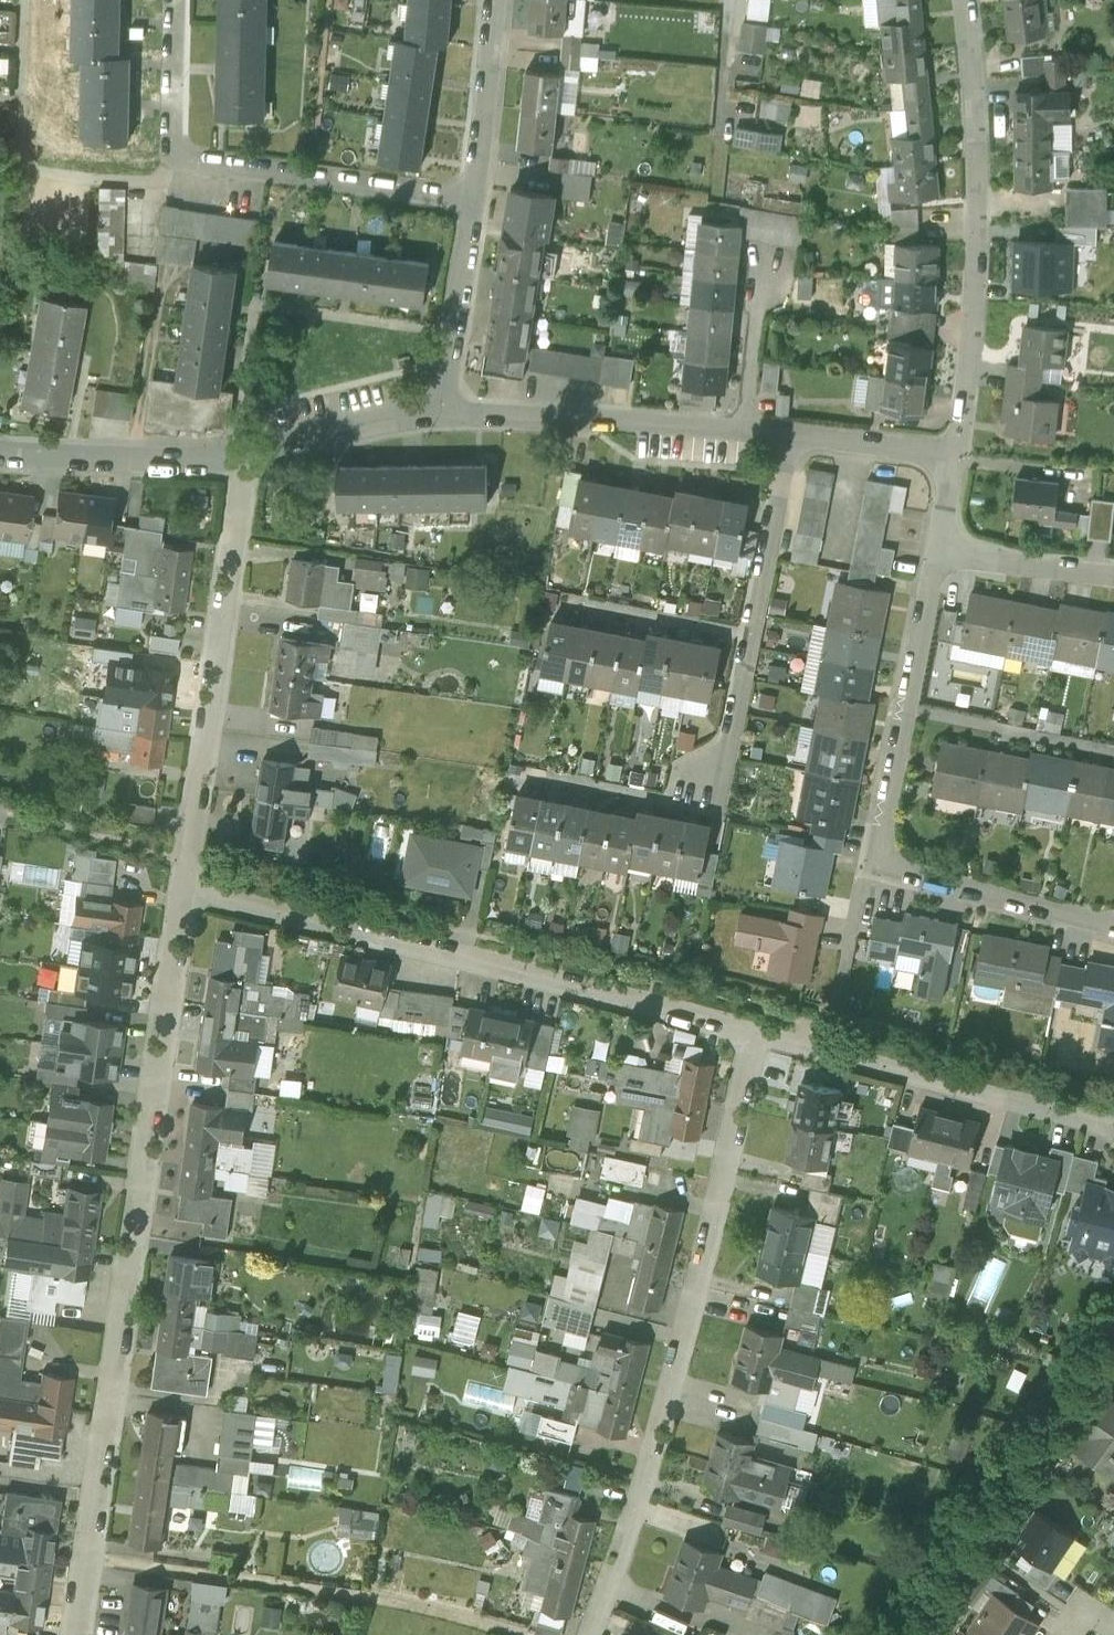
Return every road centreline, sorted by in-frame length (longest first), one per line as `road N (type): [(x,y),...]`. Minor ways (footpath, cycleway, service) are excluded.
road 1 (residential): [(183,889),(78,1634)]
road 2 (residential): [(592,1634),(673,1387),(751,1034)]
road 3 (residential): [(183,889),(751,1034)]
road 4 (residential): [(941,549),(878,863),(1113,927)]
road 5 (residential): [(177,0),(176,161),(475,195)]
road 6 (residential): [(969,0),(981,244),(956,455)]
road 7 (residential): [(243,457),(183,889)]
road 8 (residential): [(751,1034),(1113,1131)]
road 9 (residential): [(454,335),(256,304),(241,406),(243,457)]
road 10 (residential): [(791,436),(733,736),(704,773)]
road 11 (residential): [(443,412),(742,431)]
road 12 (residential): [(0,454),(243,457)]
road 13 (residential): [(243,457),(443,412)]
road 14 (residential): [(495,0),(475,195)]
road 15 (residential): [(742,431),(766,253)]
road 16 (residential): [(941,549),(1113,571)]
road 17 (residential): [(791,436),(956,455)]
road 18 (residential): [(475,195),(454,335)]

